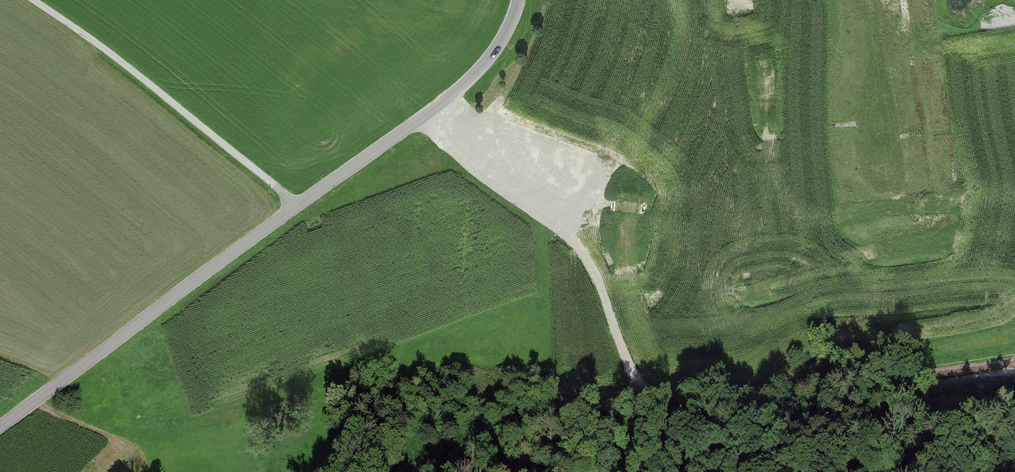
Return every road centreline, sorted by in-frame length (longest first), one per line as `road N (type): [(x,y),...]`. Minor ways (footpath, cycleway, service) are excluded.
road 1 (track): [(420,119),(492,186),(583,253),(642,394),(669,406),(754,390),(840,388),(901,430),(966,433),(1014,456)]
road 2 (tertiary): [(518,0),(488,61),(466,83),(0,427)]
road 3 (track): [(29,0),(298,205)]
road 4 (track): [(840,388),(906,391),(1014,373)]

